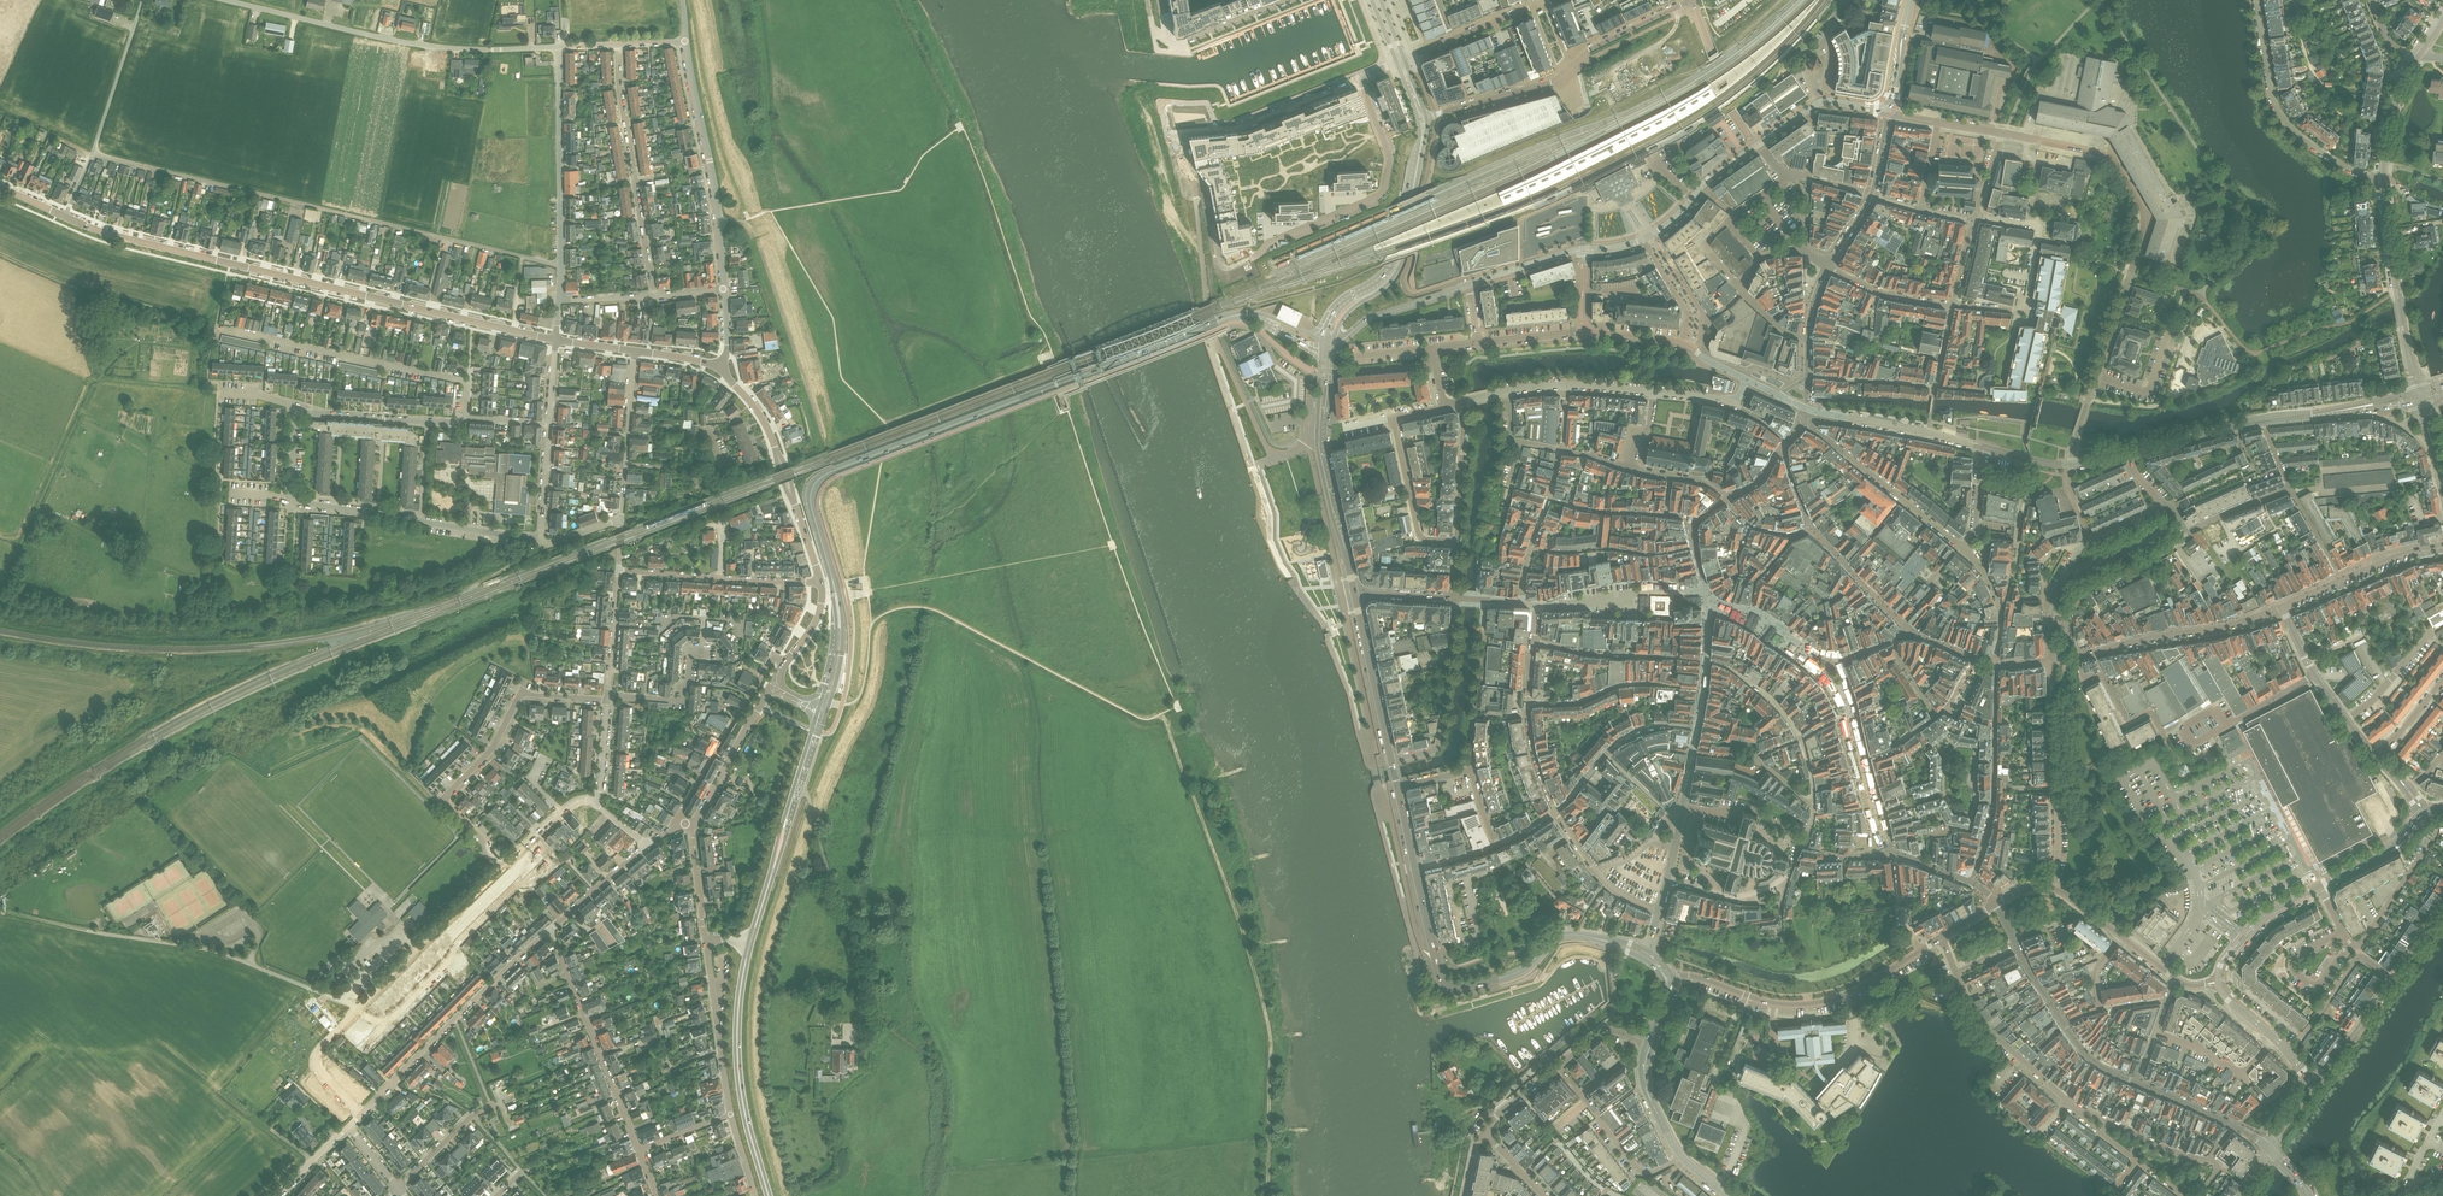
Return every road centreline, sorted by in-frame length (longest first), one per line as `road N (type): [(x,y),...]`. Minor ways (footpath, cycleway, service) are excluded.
road 1 (tertiary): [(834,585),(812,503),(822,477),(1218,321)]
road 2 (residential): [(556,340),(128,239),(65,216)]
road 3 (track): [(1161,714),(1271,1030),(1269,1195)]
road 4 (residential): [(561,266),(93,154)]
road 5 (track): [(1429,170),(1464,172),(1695,71),(1780,0)]
road 6 (residential): [(2282,606),(2234,624),(2052,660),(2053,602),(2091,537)]
road 7 (residential): [(1359,79),(1237,128),(1182,133),(1205,186),(1221,264),(1255,256)]
road 8 (unclassified): [(225,0),(421,45),(558,47)]
road 9 (residential): [(607,700),(520,694),(493,746),(442,800),(501,868)]
road 10 (residential): [(465,416),(467,381),(216,326)]
road 11 (residential): [(1940,936),(1863,987),(1820,1002),(1774,1003),(1695,977),(1673,977)]
road 12 (track): [(0,535),(22,531),(92,380),(187,387)]
road 13 (residential): [(349,1126),(550,929)]
road 14 (residential): [(2001,610),(1993,800),(1972,882)]
road 15 (residential): [(1359,79),(1389,154),(1383,191),(1255,256)]
road 16 (tertiary): [(768,1195),(737,1060),(750,943)]
road 17 (residential): [(541,537),(289,500)]
road 18 (residential): [(617,44),(655,295)]
road 19 (residential): [(725,288),(686,41)]
road 20 (tertiary): [(1353,591),(1321,445),(1327,345)]
road 21 (residential): [(2255,0),(2271,101),(2315,146),(2365,177),(2384,179)]
road 22 (residential): [(550,929),(639,1150)]
road 23 (residential): [(561,266),(558,47)]
road 24 (residential): [(1961,545),(1803,419),(1806,408)]
road 25 (residential): [(1457,541),(1419,535),(1392,419),(1444,407)]
road 26 (residential): [(679,825),(773,655),(786,663)]
road 27 (tertiary): [(1584,249),(1654,234),(1758,145)]
road 28 (residential): [(821,583),(619,570)]
road 29 (residential): [(357,1010),(501,868)]
road 30 (residential): [(2071,464),(2131,274)]
road 31 (residential): [(1456,598),(1438,746),(1392,760)]
road 32 (residential): [(2079,1111),(1976,1016),(1955,972)]
road 33 (residential): [(1703,689),(1633,682),(1580,700),(1528,703)]
road 34 (track): [(34,506),(196,575)]
road 35 (residential): [(731,1114),(706,940)]
road 36 (tertiary): [(2409,353),(2384,179)]
road 37 (residential): [(1706,658),(1604,654),(1533,640)]
road 38 (tertiary): [(1392,760),(1353,591)]
road 39 (residential): [(465,416),(462,423),(298,414)]
road 40 (unclassified): [(248,963),(88,930)]
road 41 (unclassified): [(93,154),(143,0)]
road 42 (tertiary): [(750,943),(798,789)]
road 43 (residential): [(1666,878),(1750,893),(1786,875),(1801,844)]
road 44 (residential): [(692,823),(773,685)]
road 45 (tertiary): [(1451,986),(1516,973),(1559,936),(1595,938)]
road 46 (unclassified): [(2349,942),(2316,988),(2292,969),(2295,957),(2344,931)]
road 47 (tertiary): [(1327,345),(1372,318),(1468,285)]
road 48 (unclassified): [(2349,942),(2362,942),(2437,829)]
road 49 (residential): [(1679,549),(1531,547)]
road 50 (tertiary): [(1421,150),(1399,259),(1377,288)]
road 51 (residential): [(2025,308),(2040,227),(1976,216)]
road 52 (residential): [(2321,886),(2260,919),(2223,961),(2219,982)]
road 53 (residential): [(626,464),(724,469),(706,425)]
road 54 (residential): [(1682,1157),(1642,1172),(1581,1093)]
road 55 (residential): [(2392,979),(2360,956),(2301,1038)]
road 56 (unclassified): [(2129,455),(2263,421)]
road 57 (residential): [(1457,541),(1463,403)]
road 58 (residential): [(1404,59),(1532,8)]
road 59 (residential): [(1426,117),(1558,78)]
road 60 (residential): [(1574,63),(1691,0)]
road 61 (residential): [(1952,304),(1889,294),(1827,266)]
road 62 (residential): [(550,929),(648,844)]
road 63 (residential): [(1806,378),(1935,386)]
road 64 (tertiary): [(2384,179),(2385,134),(2415,56)]
road 65 (residential): [(1801,844),(1754,812),(1683,808)]
road 66 (residential): [(1802,739),(1751,683),(1706,658)]
road 67 (residential): [(608,695),(619,570)]
road 68 (residential): [(2422,815),(2383,853),(2321,886)]
road 69 (tertiary): [(1451,986),(1438,968),(1416,868)]
road 70 (unclassified): [(1928,432),(1806,408)]
road 71 (residential): [(1168,44),(1284,0)]
road 72 (residential): [(398,1187),(491,1105)]
road 73 (tertiary): [(828,705),(842,646),(834,585)]
road 74 (tertiary): [(1468,285),(1584,249)]
road 75 (tertiary): [(2320,1076),(2392,979)]
road 76 (residential): [(2347,720),(2430,633)]
road 77 (tertiary): [(834,585),(835,650),(821,703)]
road 78 (residential): [(2001,610),(2017,558),(2022,495)]

